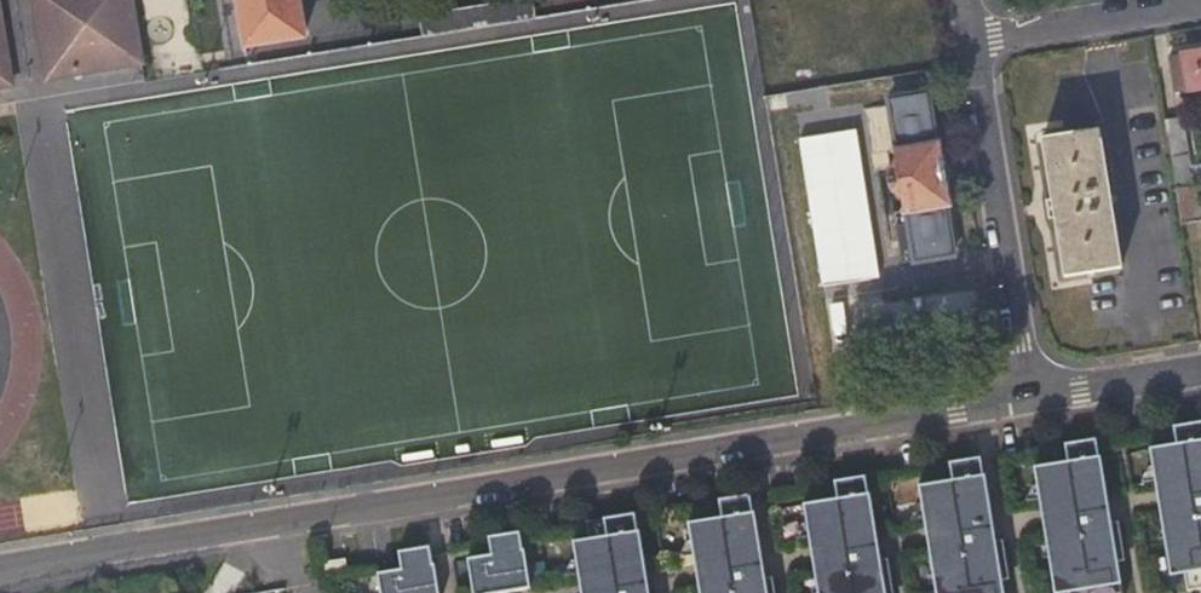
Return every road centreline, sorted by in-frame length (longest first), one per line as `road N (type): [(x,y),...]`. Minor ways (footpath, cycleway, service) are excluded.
road 1 (residential): [(1034,401),(0,577)]
road 2 (residential): [(977,43),(1034,401)]
road 3 (residential): [(1200,5),(977,43)]
road 4 (residential): [(1200,373),(1034,401)]

